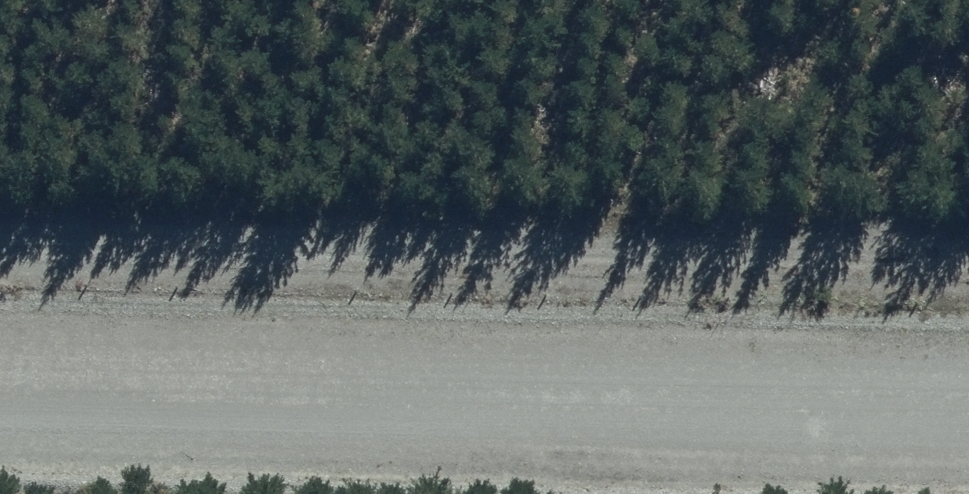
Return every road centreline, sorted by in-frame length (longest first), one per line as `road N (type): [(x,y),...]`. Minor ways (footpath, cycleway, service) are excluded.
road 1 (track): [(0,234),(968,256)]
road 2 (unclassified): [(0,387),(968,404)]

